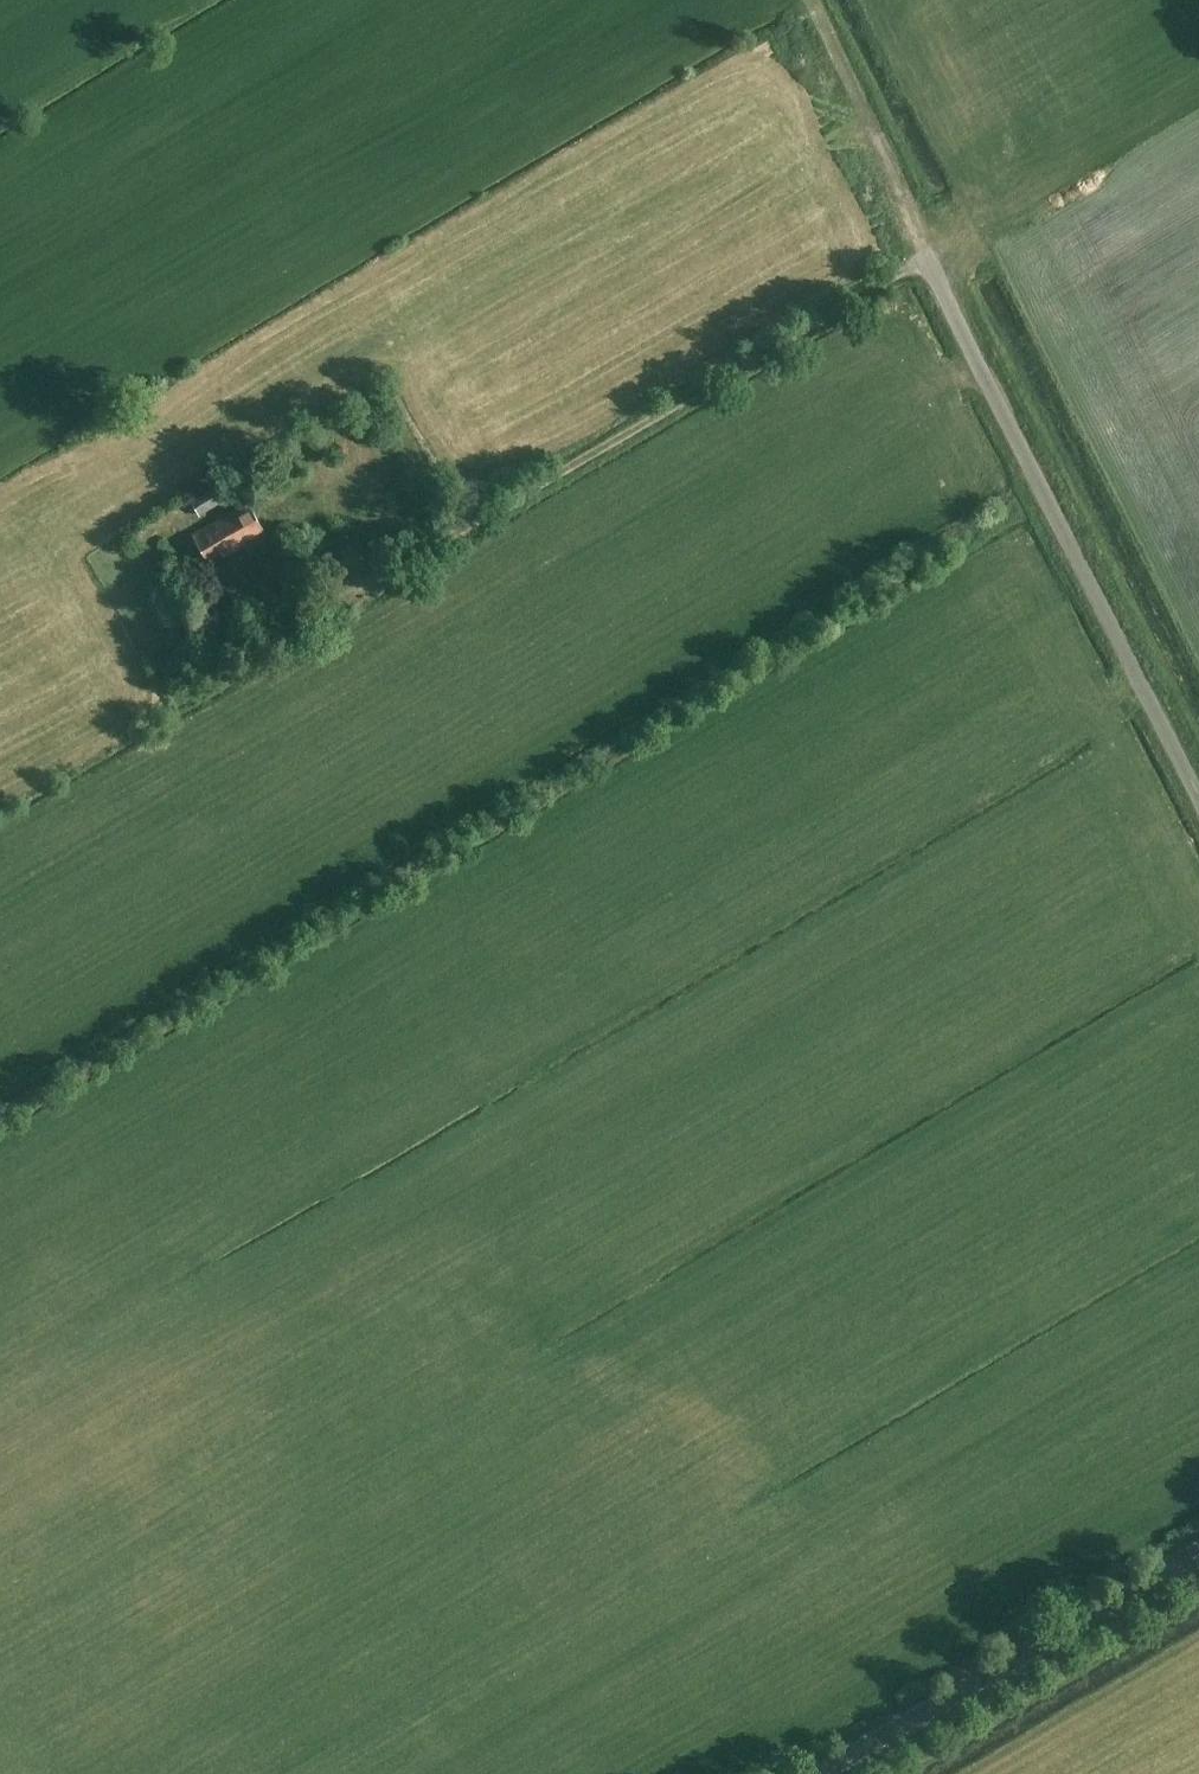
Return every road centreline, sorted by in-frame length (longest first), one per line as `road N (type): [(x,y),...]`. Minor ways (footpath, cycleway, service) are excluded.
road 1 (unclassified): [(930,256),(1198,789)]
road 2 (tertiary): [(819,1773),(1198,1551)]

